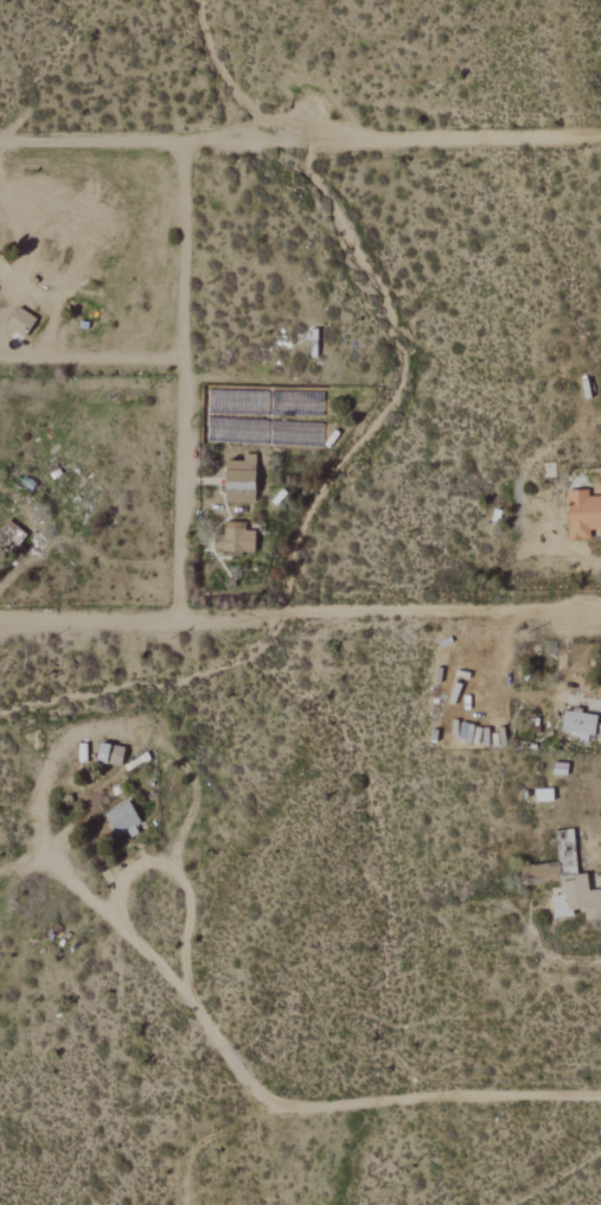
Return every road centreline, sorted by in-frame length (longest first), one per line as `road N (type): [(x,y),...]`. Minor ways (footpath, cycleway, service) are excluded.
road 1 (residential): [(0,621),(178,618),(289,606),(600,622)]
road 2 (residential): [(0,145),(600,138)]
road 3 (residential): [(600,1092),(267,1105),(186,996)]
road 4 (track): [(186,996),(114,919),(121,884),(141,866),(170,867),(185,888),(186,996)]

